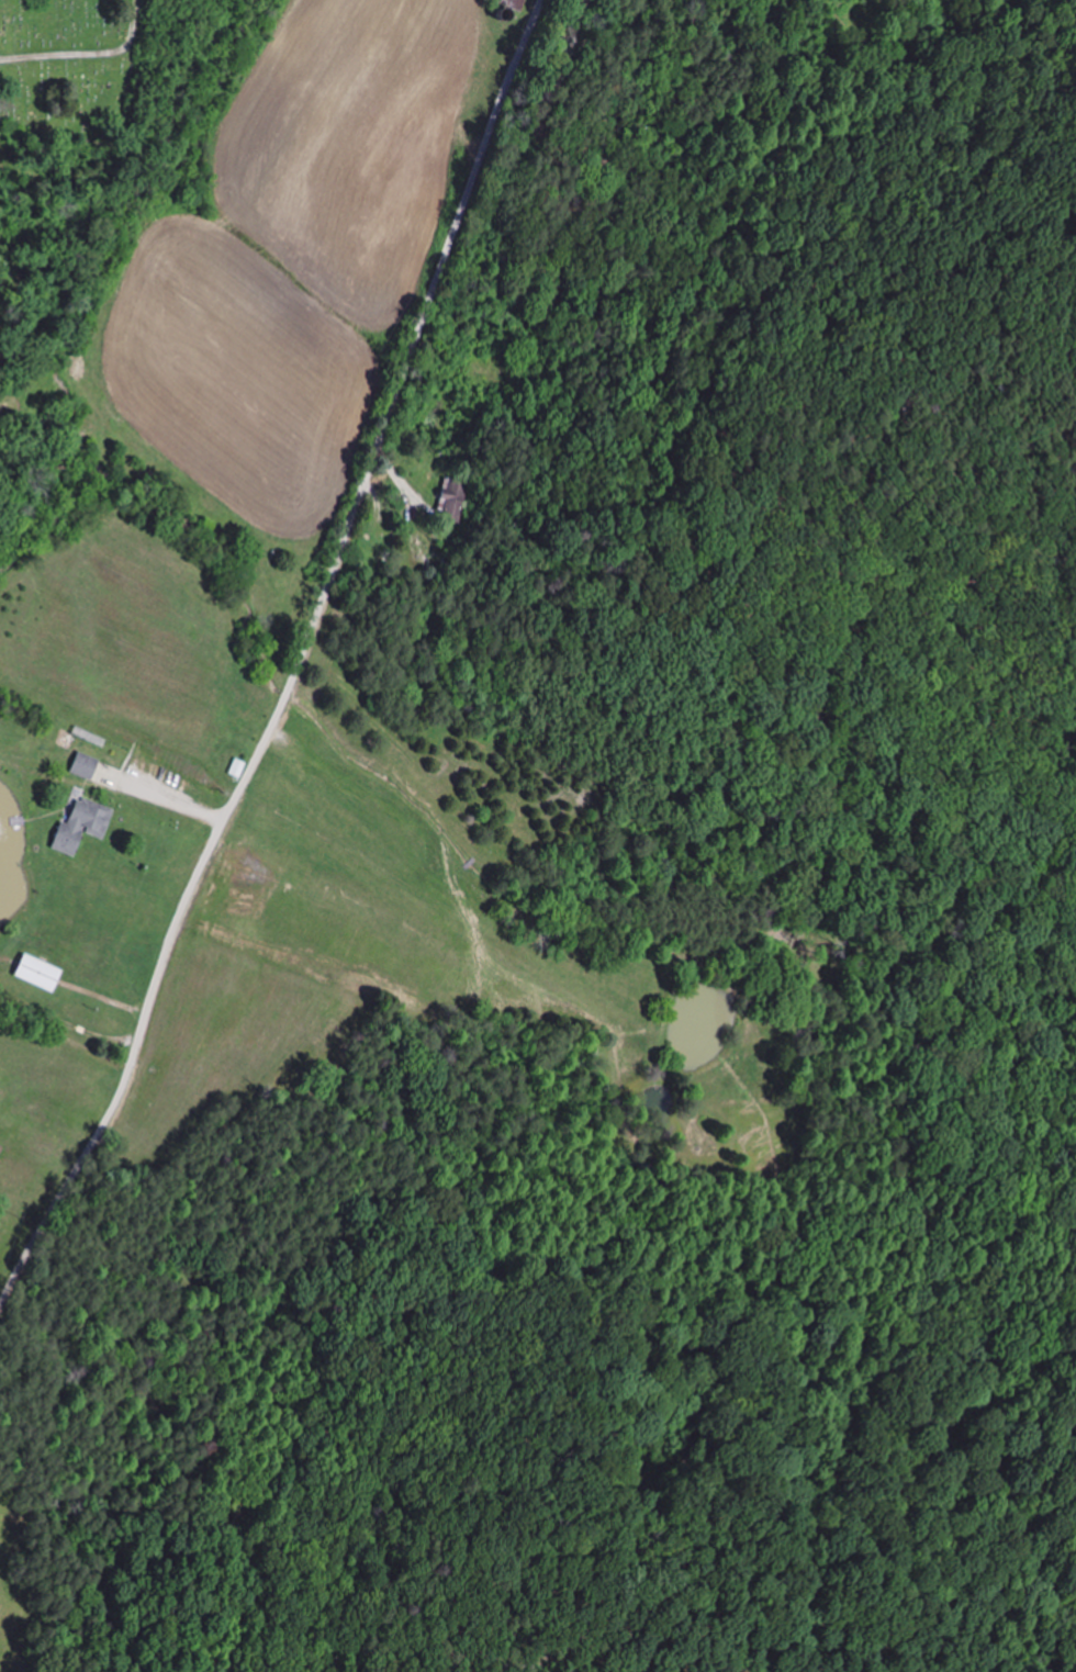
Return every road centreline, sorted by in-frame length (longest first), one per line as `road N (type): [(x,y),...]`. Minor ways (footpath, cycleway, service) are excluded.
road 1 (residential): [(0,1306),(111,1114),(173,931),(299,666),(543,0)]

